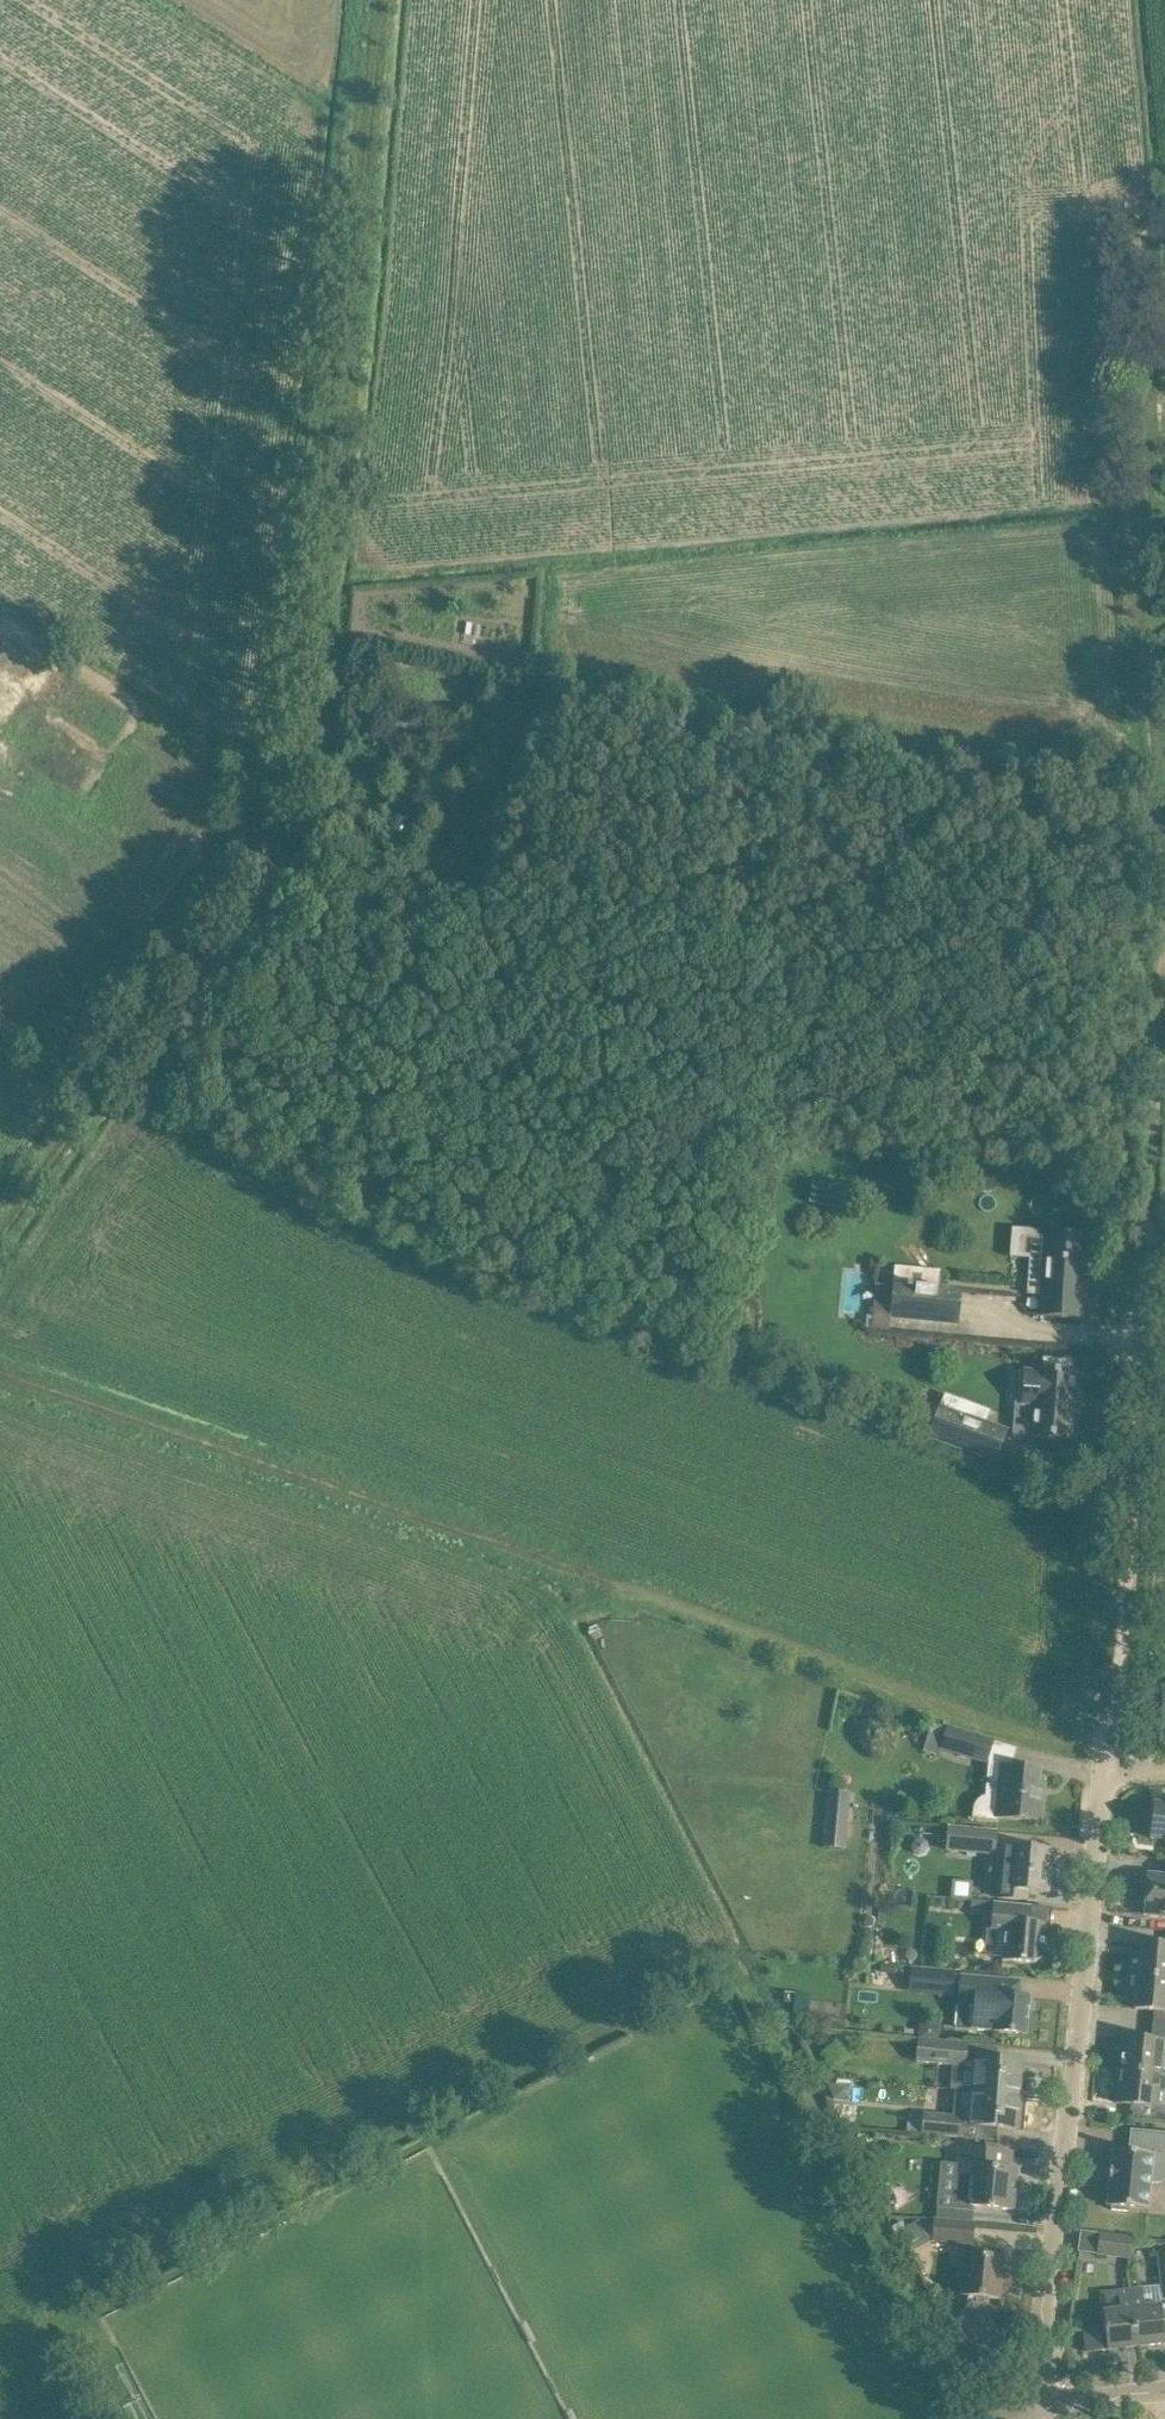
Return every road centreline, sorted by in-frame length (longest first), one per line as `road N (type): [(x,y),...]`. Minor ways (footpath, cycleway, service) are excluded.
road 1 (track): [(0,1377),(1103,1761),(1132,1550),(1145,1199),(1150,560),(1133,246),(1144,223),(1164,210)]
road 2 (track): [(377,0),(293,752),(280,798),(0,1234)]
road 3 (residential): [(1031,2404),(1103,1761),(1164,1760)]
road 4 (residential): [(1031,2404),(1163,2391)]

